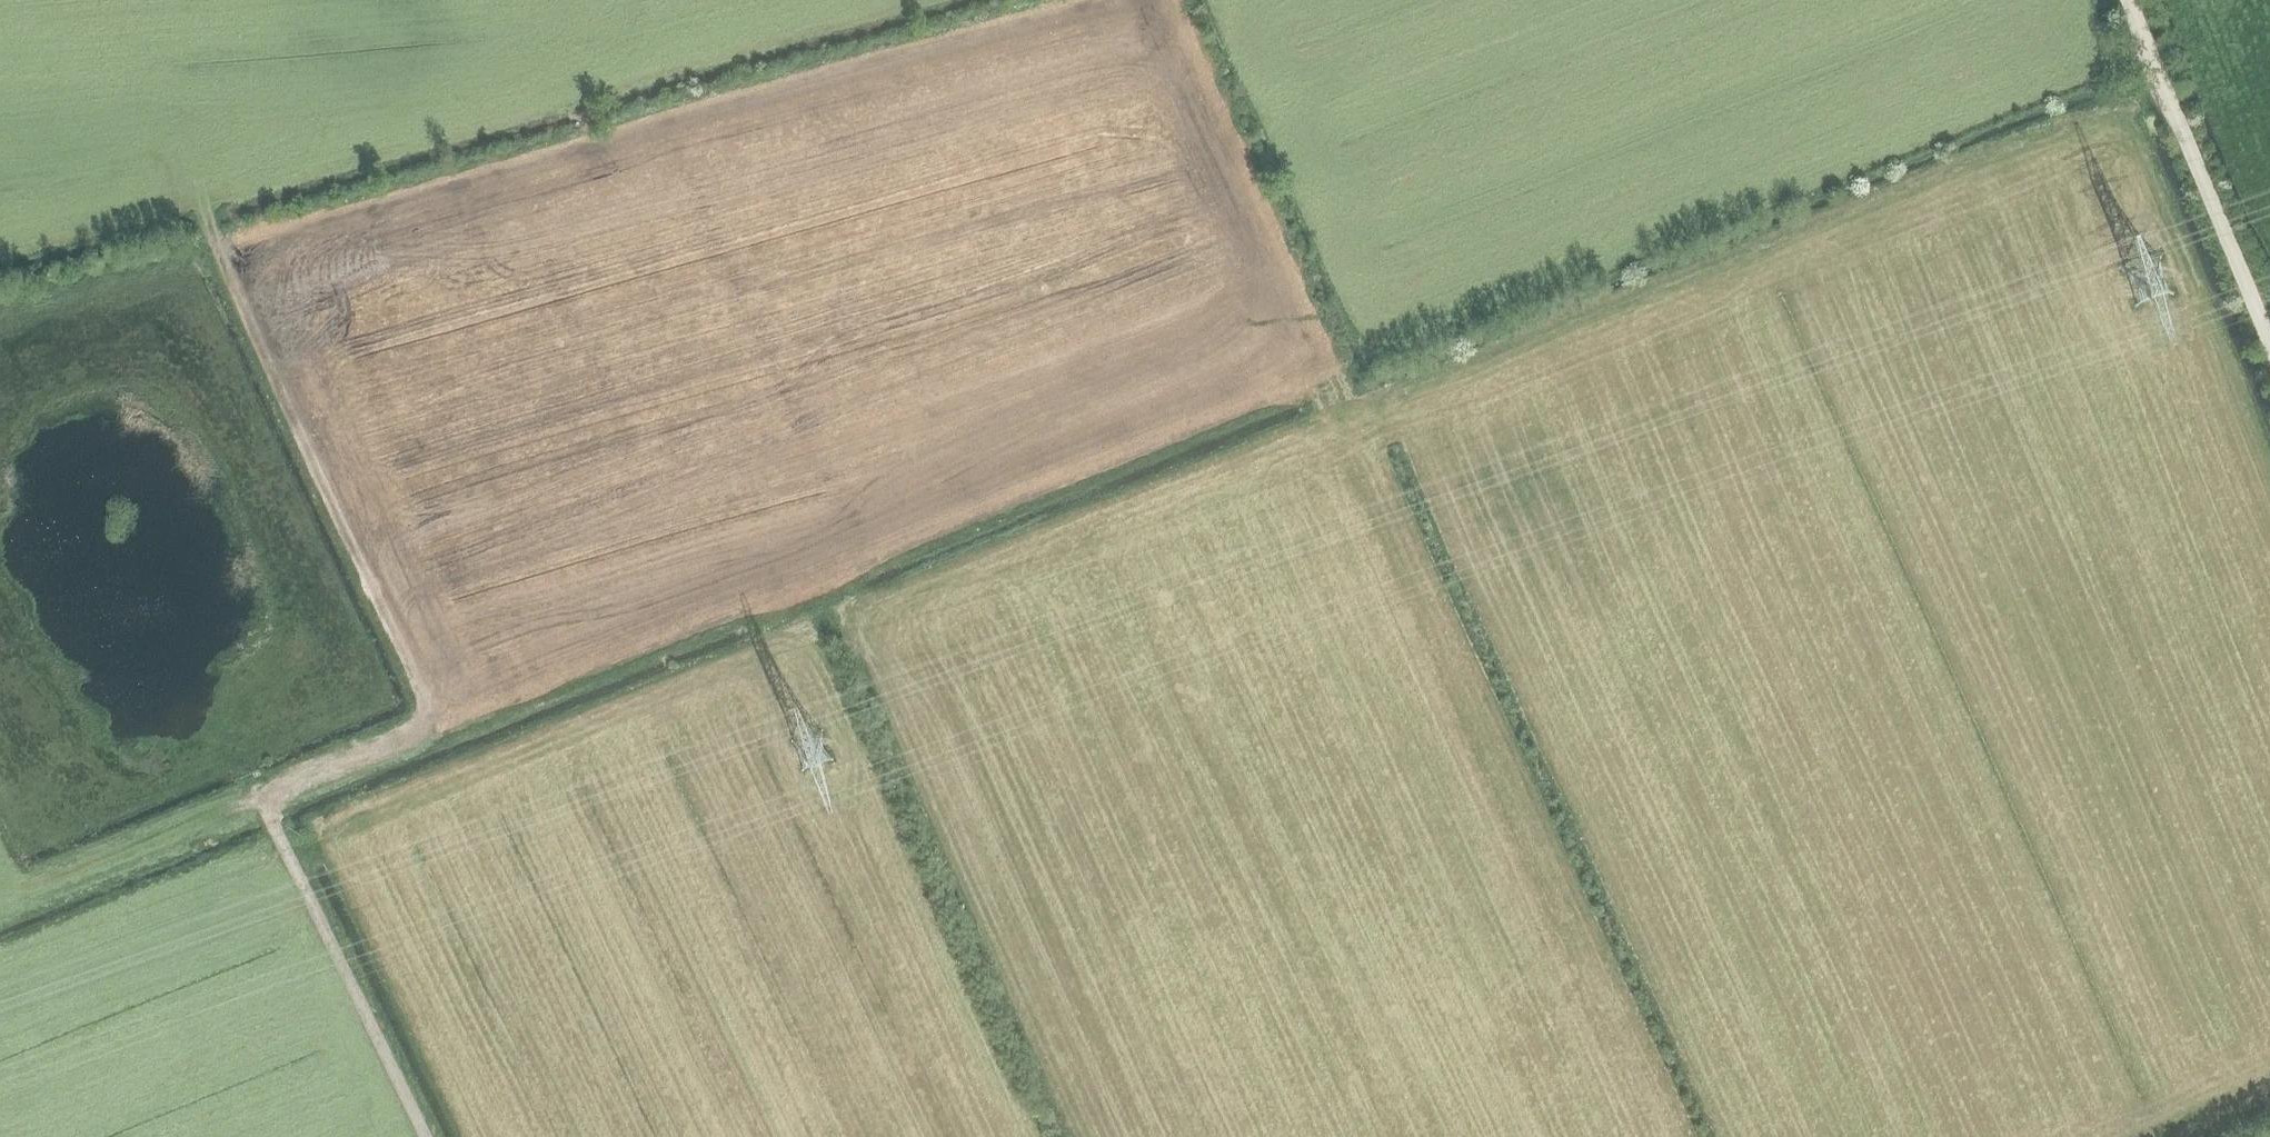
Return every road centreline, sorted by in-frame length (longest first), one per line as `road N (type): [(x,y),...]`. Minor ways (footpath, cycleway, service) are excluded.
road 1 (unclassified): [(2130,0),(2269,345)]

